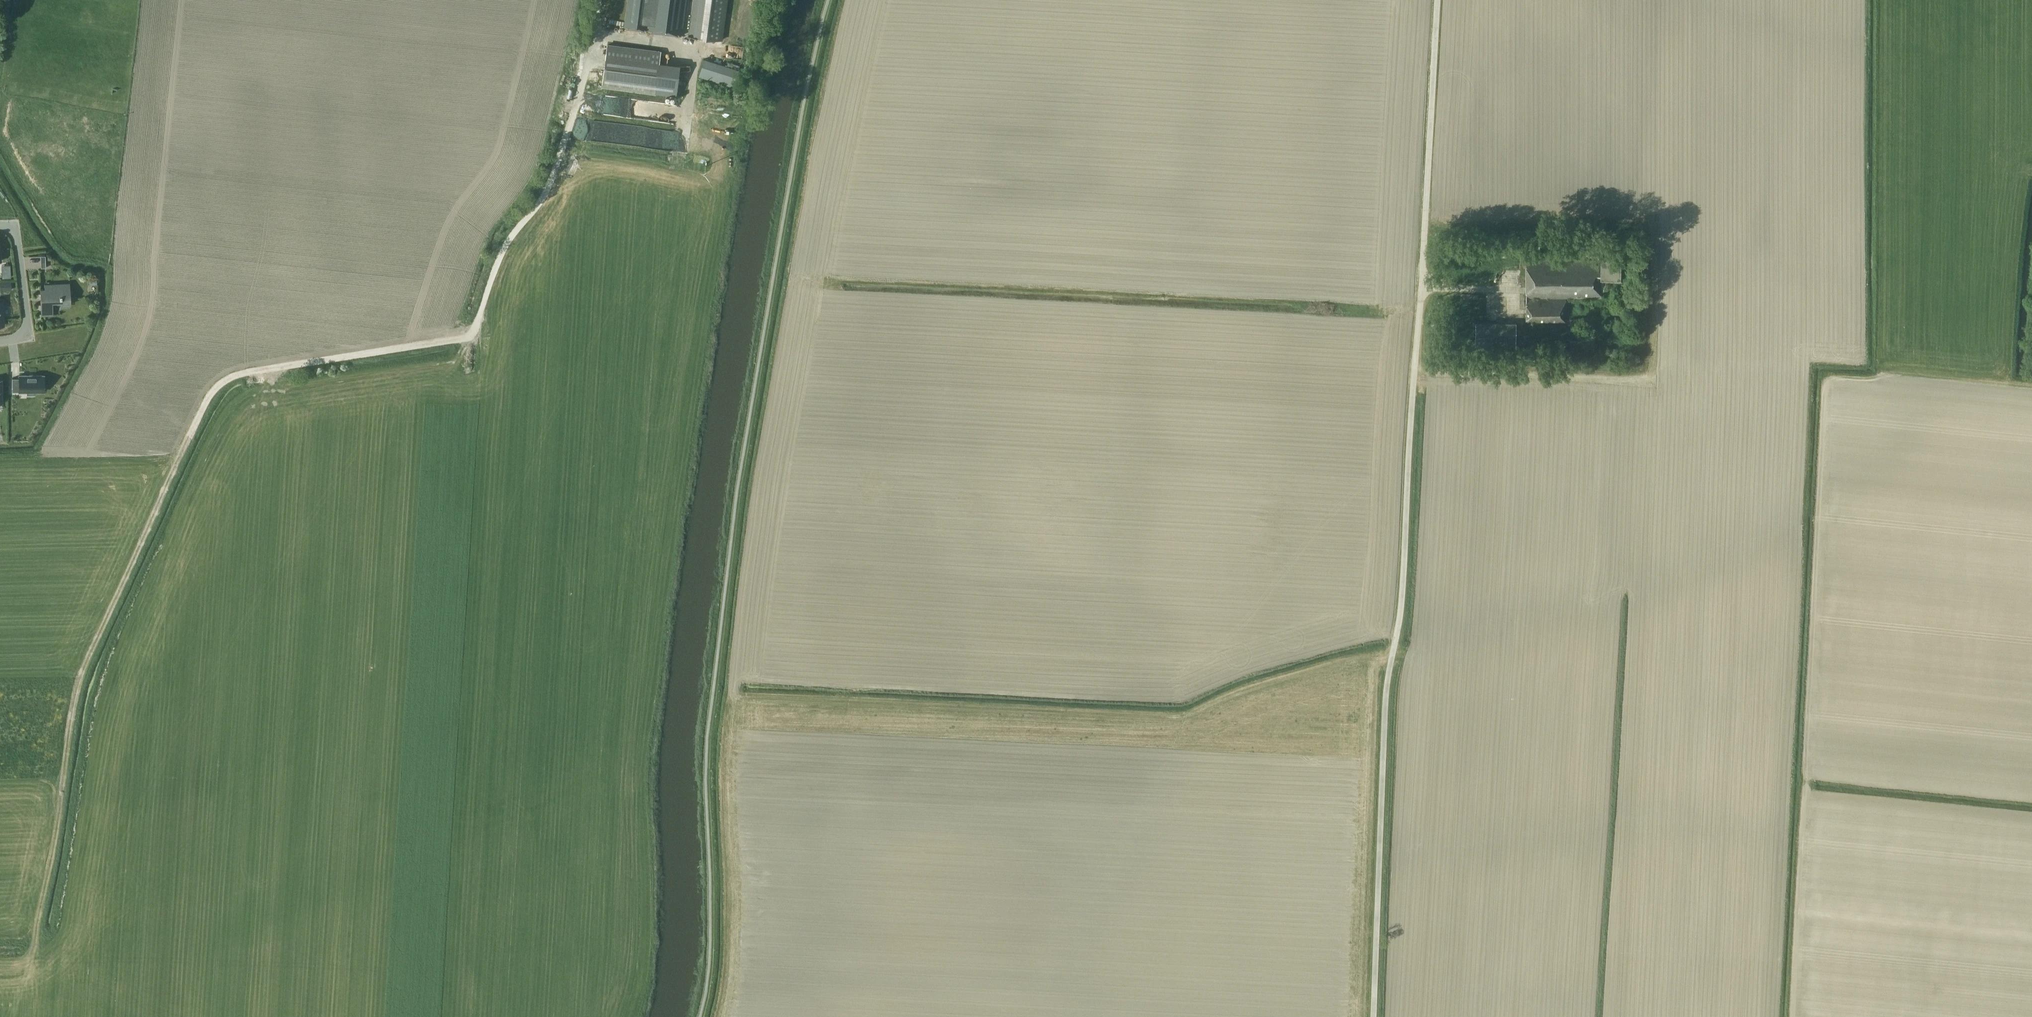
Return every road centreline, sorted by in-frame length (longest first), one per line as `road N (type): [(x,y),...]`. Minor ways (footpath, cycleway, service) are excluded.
road 1 (residential): [(0,344),(23,339),(27,327),(15,237),(0,227)]

